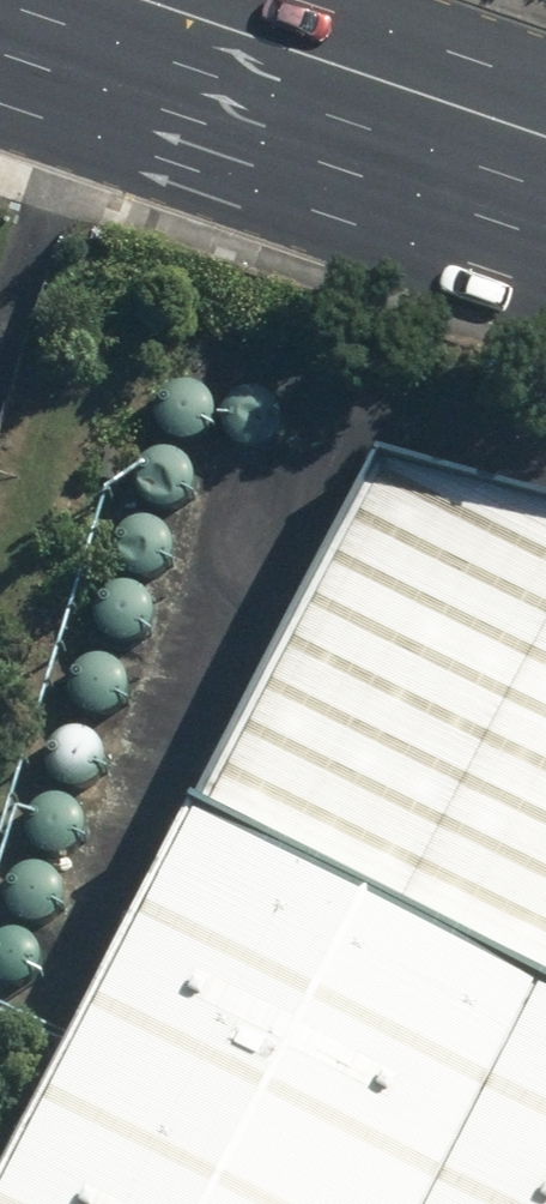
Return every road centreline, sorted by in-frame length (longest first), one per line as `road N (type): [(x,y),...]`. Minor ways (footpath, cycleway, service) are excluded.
road 1 (primary): [(545,176),(23,0)]

